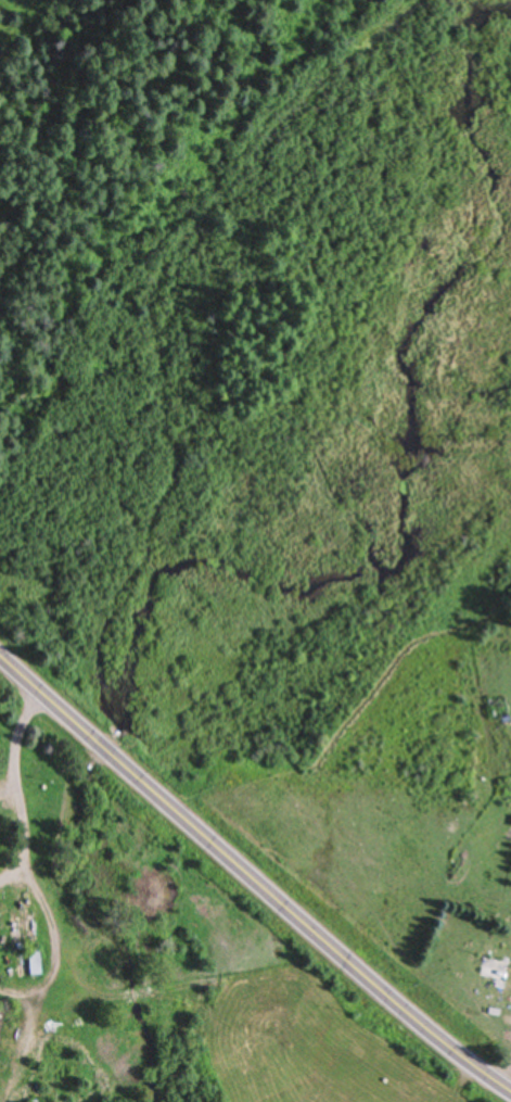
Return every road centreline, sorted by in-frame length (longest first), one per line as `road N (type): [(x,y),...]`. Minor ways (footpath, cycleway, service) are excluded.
road 1 (tertiary): [(0,659),(369,978),(510,1088)]

